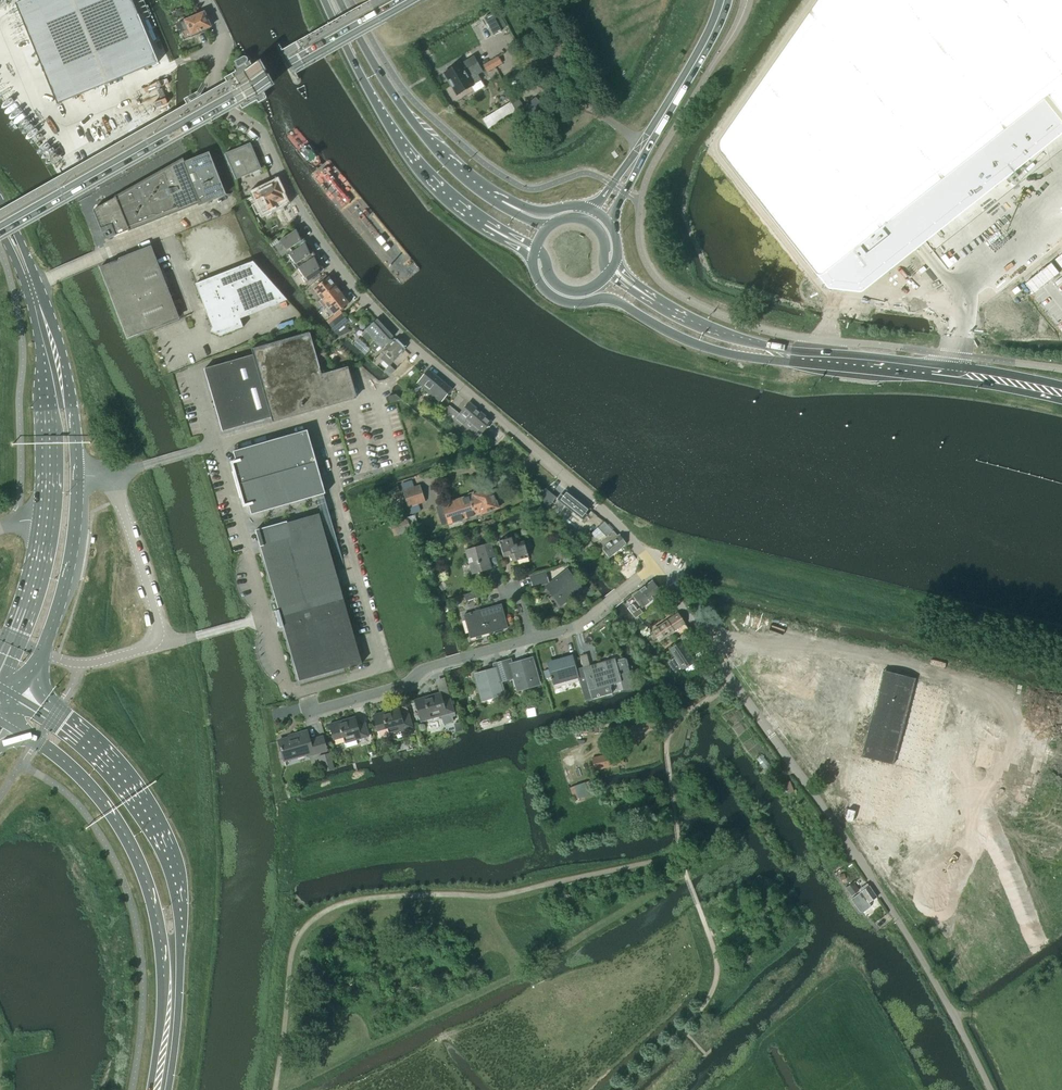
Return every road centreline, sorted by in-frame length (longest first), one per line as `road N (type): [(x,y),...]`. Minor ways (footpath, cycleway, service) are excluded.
road 1 (unclassified): [(654,568),(602,508),(358,291),(260,135),(218,93),(224,40),(206,0)]
road 2 (unclassified): [(990,1089),(873,884),(654,568)]
road 3 (primary): [(406,0),(0,231)]
road 4 (primary): [(170,989),(176,912),(150,828),(97,755),(16,696)]
road 5 (primary): [(2,722),(65,767),(111,820),(145,887),(170,989)]
road 6 (secondary): [(533,260),(543,287),(565,302),(618,302),(728,354),(824,360)]
road 7 (secondary): [(0,230),(39,342),(43,520)]
road 8 (unclassified): [(112,476),(156,636),(139,650),(89,664),(41,651)]
road 9 (secondary): [(77,475),(61,349),(0,200)]
road 10 (primary): [(325,0),(396,135),(439,187),(485,224)]
road 11 (primary): [(502,201),(422,134),(340,0)]
road 12 (secondary): [(1061,393),(824,360)]
road 13 (residential): [(311,714),(405,686),(430,667),(532,639)]
road 14 (secondary): [(41,651),(69,562),(77,475)]
road 15 (secondary): [(824,360),(718,331),(655,300)]
road 16 (primary): [(643,149),(724,0)]
road 17 (residential): [(532,639),(579,625),(654,568)]
road 18 (secondary): [(43,520),(11,638)]

